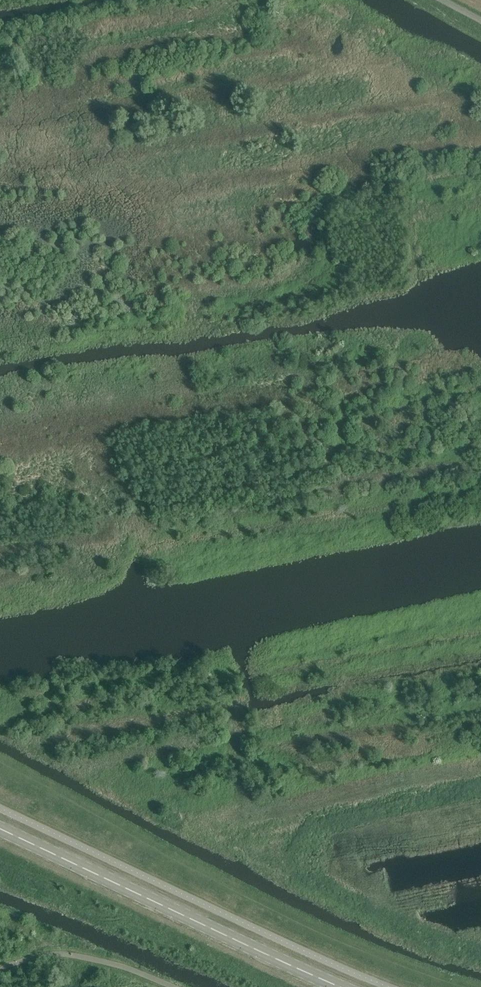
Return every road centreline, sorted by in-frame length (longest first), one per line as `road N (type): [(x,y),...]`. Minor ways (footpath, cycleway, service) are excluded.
road 1 (secondary): [(0,829),(339,986)]

